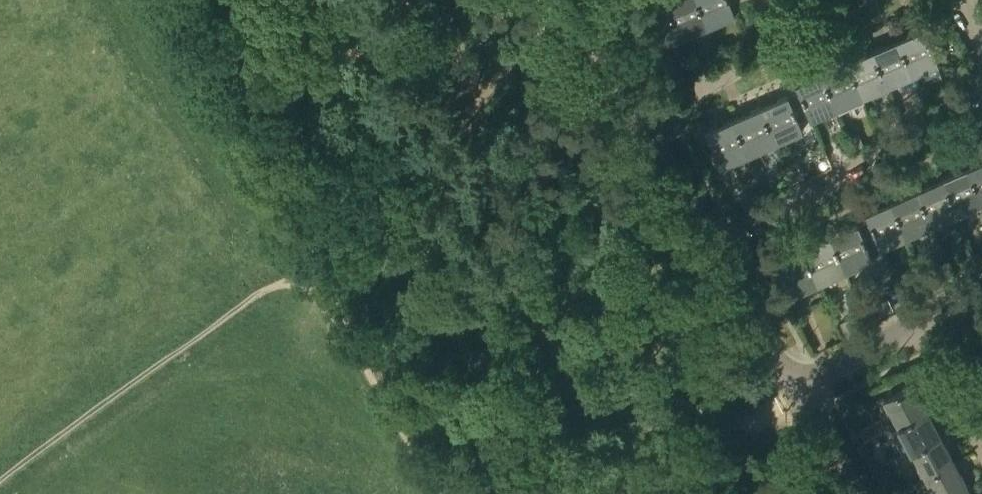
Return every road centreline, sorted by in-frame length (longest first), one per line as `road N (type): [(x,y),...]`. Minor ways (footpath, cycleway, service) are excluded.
road 1 (track): [(450,493),(146,0)]
road 2 (track): [(302,259),(0,486)]
road 3 (residential): [(709,247),(981,90)]
road 4 (residential): [(639,121),(849,0)]
road 5 (residential): [(793,388),(709,247)]
road 6 (track): [(669,470),(795,393)]
road 7 (residential): [(709,247),(639,121)]
road 8 (residential): [(793,388),(919,321)]
road 9 (residential): [(981,446),(919,321)]
road 10 (residential): [(639,121),(572,0)]
road 11 (residential): [(854,493),(793,388)]

